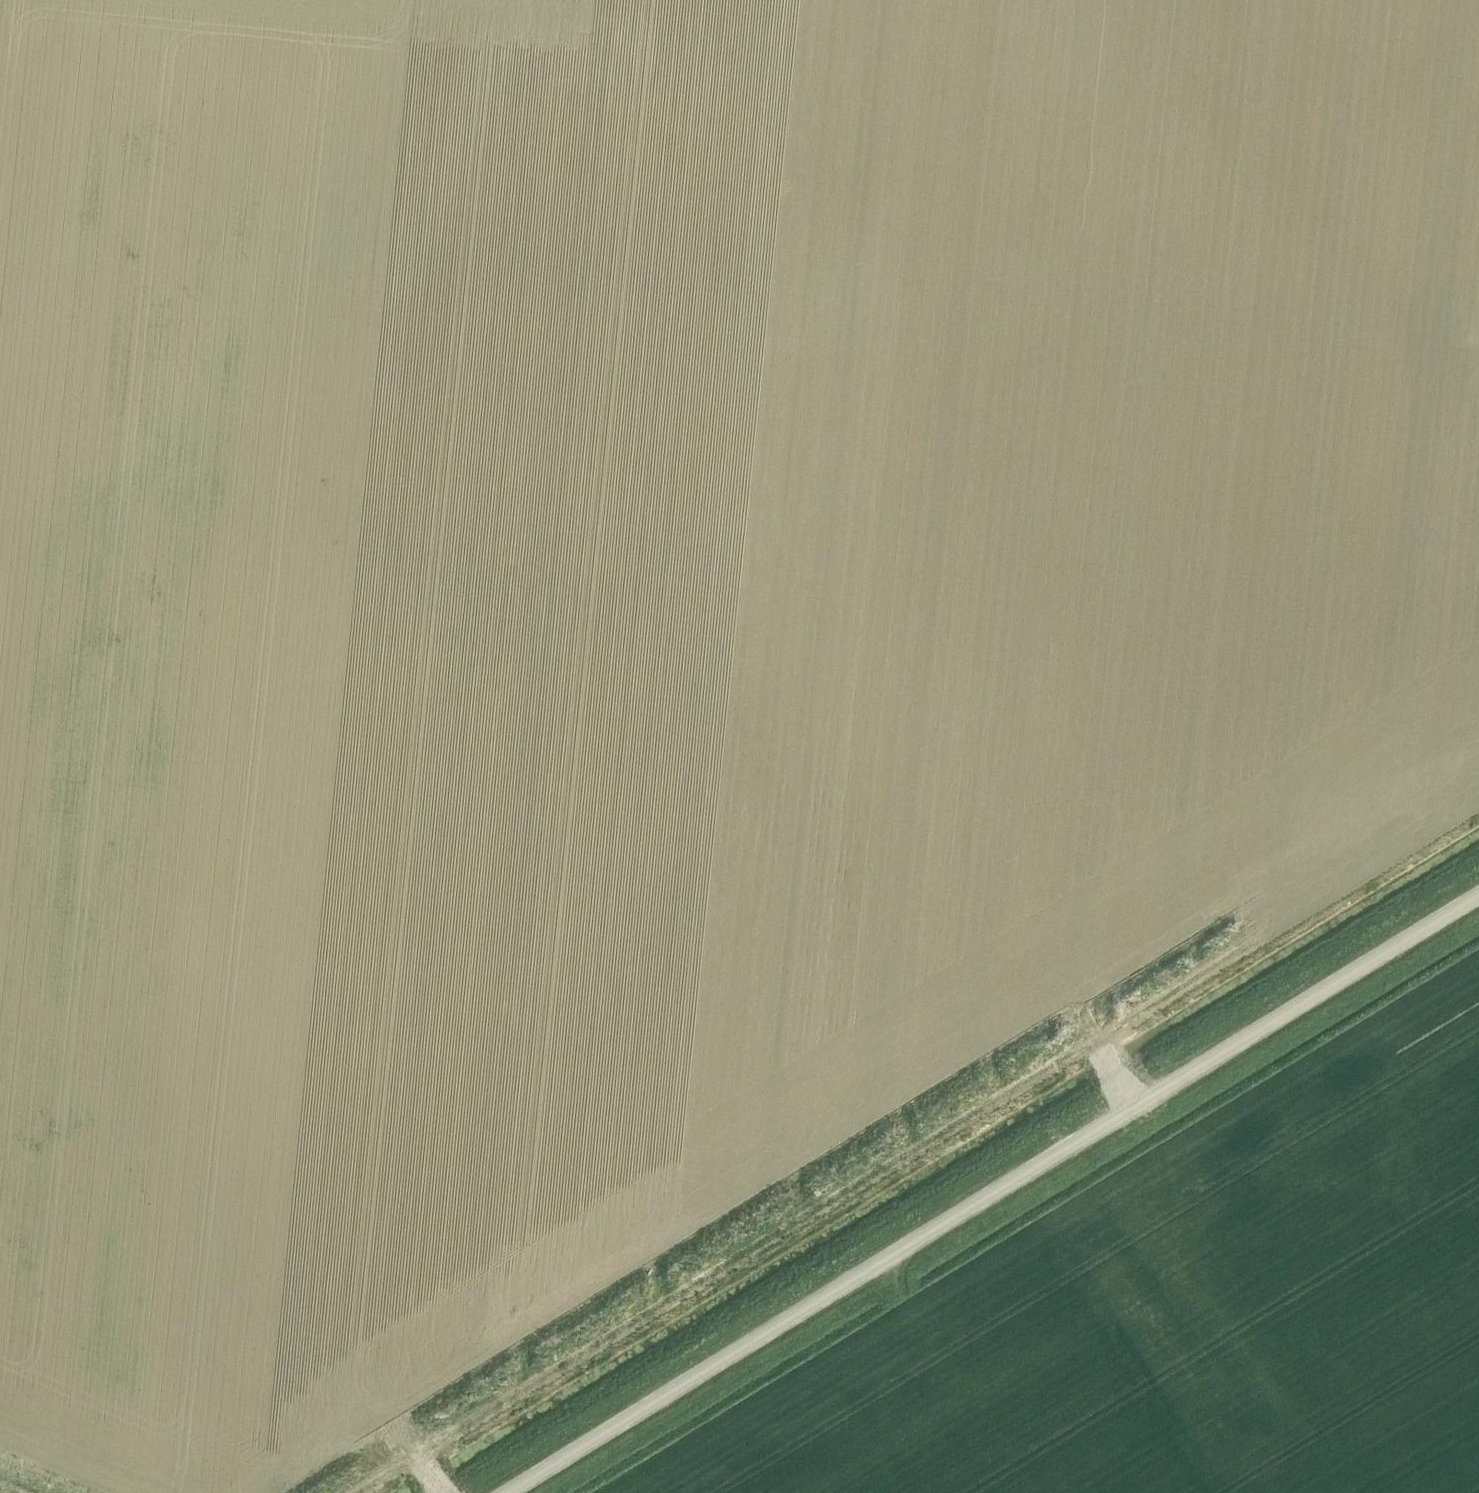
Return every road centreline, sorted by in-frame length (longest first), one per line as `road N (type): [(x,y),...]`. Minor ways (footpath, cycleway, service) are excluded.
road 1 (unclassified): [(507,1492),(1478,896)]

